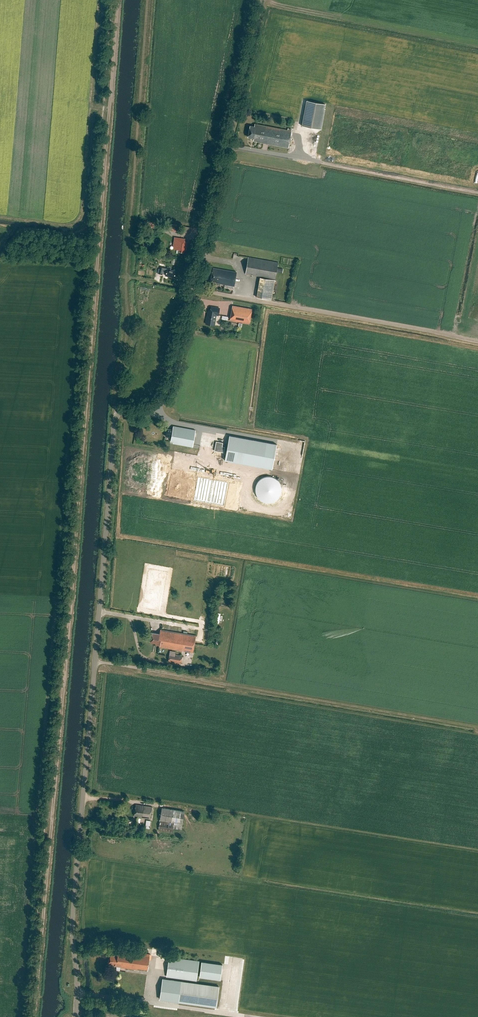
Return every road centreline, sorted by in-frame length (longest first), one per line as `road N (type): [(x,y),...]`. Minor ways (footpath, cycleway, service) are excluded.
road 1 (unclassified): [(74,1016),(72,928),(115,421),(119,412),(157,405),(171,383),(262,0)]
road 2 (track): [(105,165),(35,1016)]
road 3 (track): [(117,416),(147,0)]
road 4 (track): [(121,0),(105,165)]

